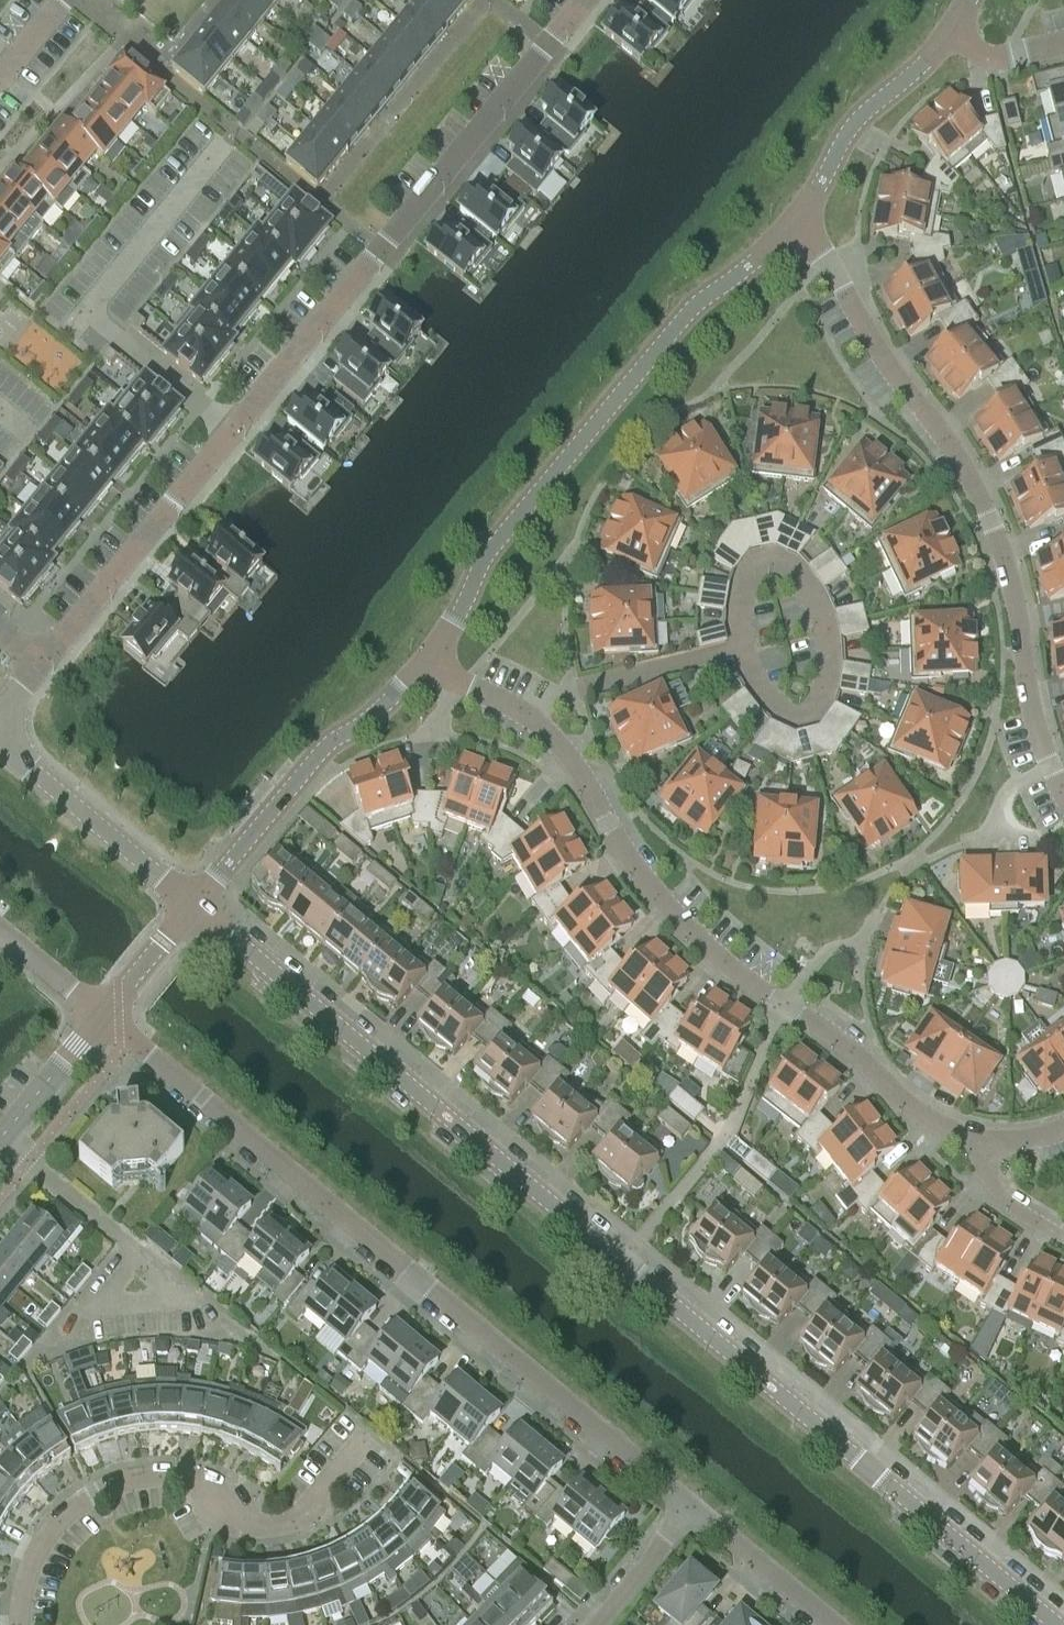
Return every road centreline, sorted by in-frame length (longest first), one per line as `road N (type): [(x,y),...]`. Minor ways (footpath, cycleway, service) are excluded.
road 1 (residential): [(1058,1624),(195,911)]
road 2 (residential): [(45,663),(593,0)]
road 3 (tertiary): [(704,1517),(102,1018)]
road 4 (residential): [(430,664),(522,718),(574,765),(658,897),(718,963),(926,1117),(977,1144)]
road 5 (residential): [(1063,795),(1046,765),(1029,643),(996,520),(798,226)]
road 6 (tertiary): [(430,664),(476,575),(578,441),(693,308),(798,226)]
road 7 (residential): [(23,1624),(33,1567),(96,1499),(138,1481),(179,1479),(206,1485),(252,1524),(278,1527),(306,1518),(375,1439)]
road 8 (tertiary): [(195,911),(324,748),(430,664)]
road 9 (tertiary): [(195,911),(0,741)]
road 10 (tertiary): [(798,226),(869,108),(955,25)]
road 11 (residential): [(196,1297),(93,1308),(144,1251)]
road 12 (tertiary): [(835,1624),(704,1517)]
road 13 (tertiary): [(6,1138),(102,1018)]
road 14 (residential): [(704,1517),(600,1624)]
road 15 (tertiary): [(102,1018),(195,911)]
road 16 (residential): [(144,1251),(35,1162)]
road 17 (residential): [(977,1144),(1003,1205),(1063,1240)]
road 18 (residential): [(102,1018),(0,936)]
road 19 (residential): [(1063,45),(993,60),(955,25)]

